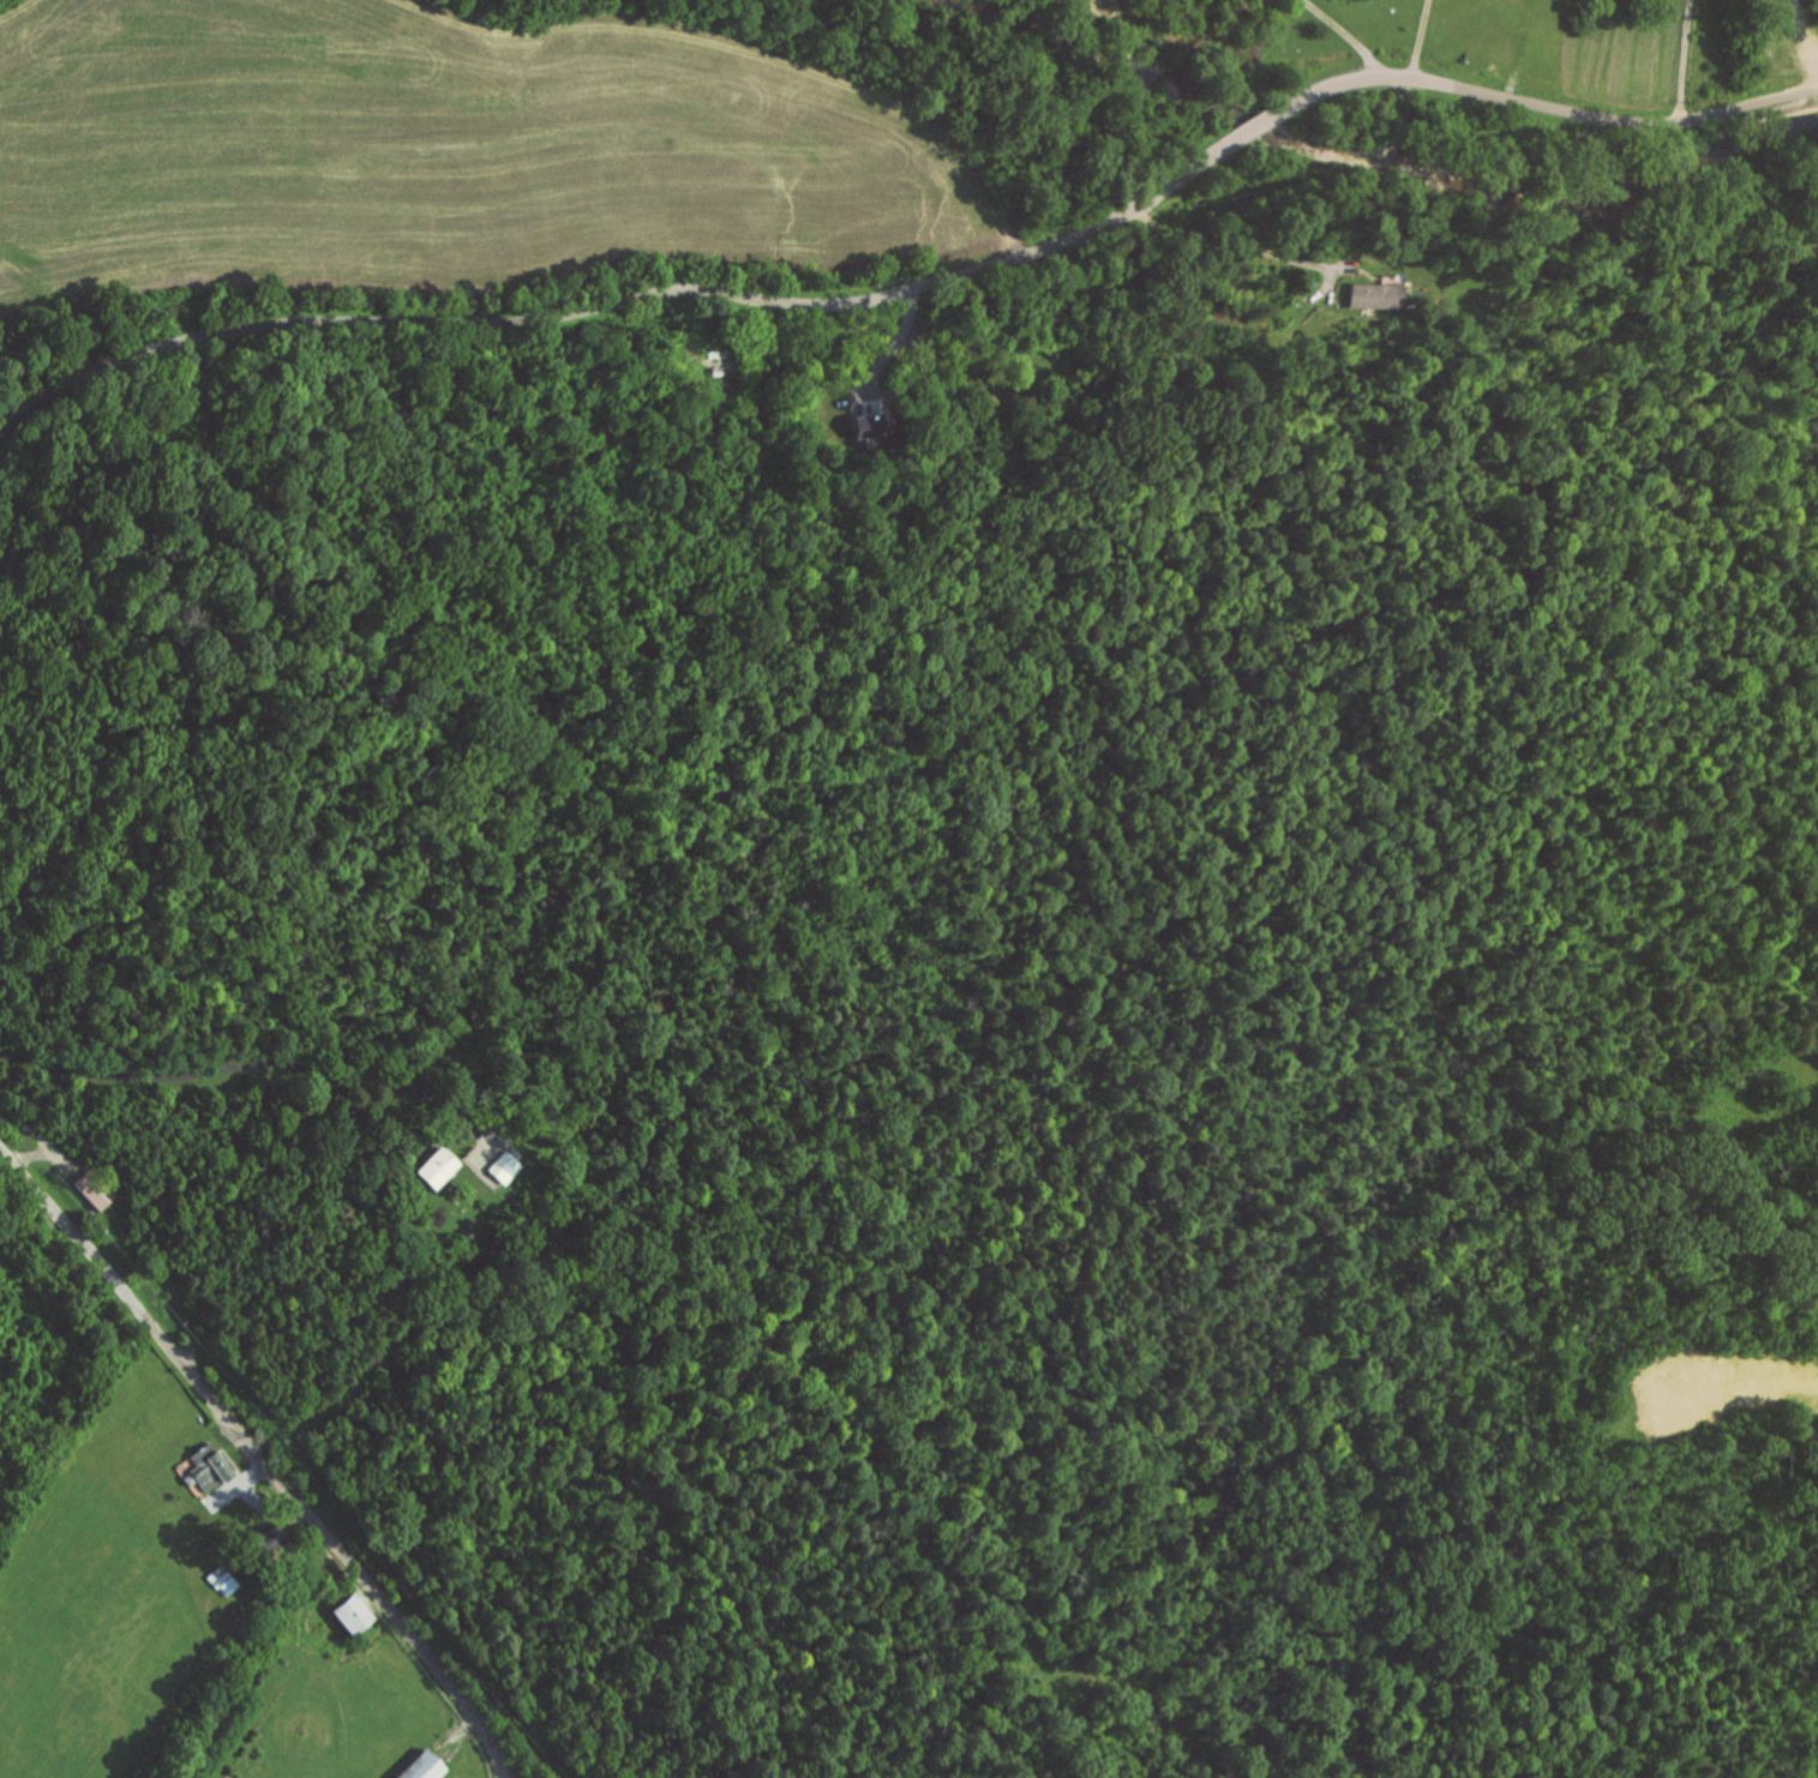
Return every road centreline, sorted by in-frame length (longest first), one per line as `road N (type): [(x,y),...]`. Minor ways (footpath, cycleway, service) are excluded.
road 1 (residential): [(0,430),(44,391),(106,362),(247,328),(478,326),(700,289),(821,305),(924,288),(1100,233),(1237,138)]
road 2 (tertiary): [(507,1777),(481,1720),(424,1647),(0,1147)]
road 3 (residential): [(1286,107),(1358,80),(1426,82),(1644,124),(1817,91)]
road 4 (residential): [(0,1042),(121,1017),(266,1013),(368,1026),(422,1082)]

